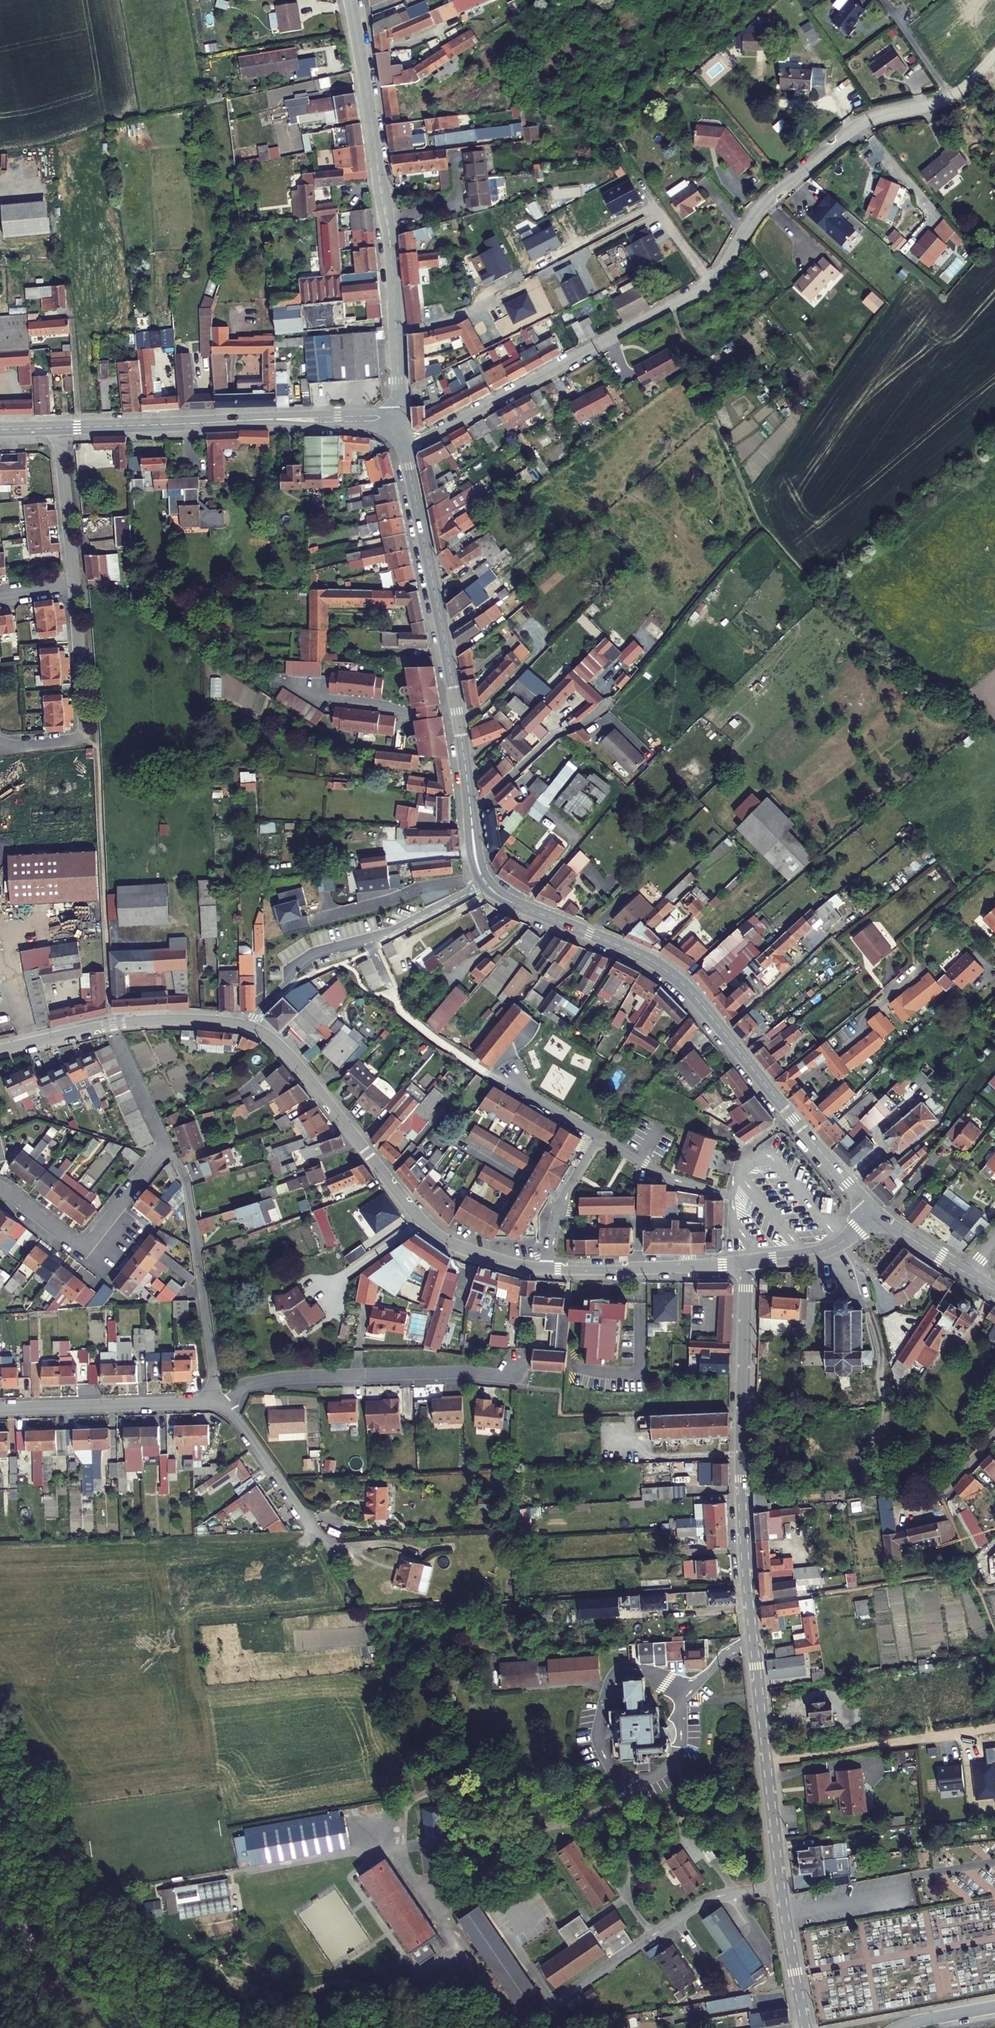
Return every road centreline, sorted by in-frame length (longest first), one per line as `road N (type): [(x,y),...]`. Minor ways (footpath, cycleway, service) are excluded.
road 1 (tertiary): [(805,2027),(781,1886),(748,1586),(747,1262)]
road 2 (residential): [(969,83),(941,102),(854,129),(761,209),(709,285),(406,449)]
road 3 (tertiary): [(483,878),(406,449)]
road 4 (tertiary): [(401,417),(390,243),(351,0)]
road 5 (tertiary): [(793,1118),(669,971),(505,899),(483,878)]
road 6 (residential): [(546,1268),(498,1259),(436,1233),(296,1062),(255,1028)]
road 7 (tertiary): [(401,417),(57,427)]
road 8 (residential): [(223,1405),(247,1383),(288,1377),(518,1377),(526,1350)]
road 9 (residential): [(600,1137),(433,1037),(389,999),(351,946)]
road 10 (residential): [(166,1143),(188,1180),(217,1402)]
road 11 (residential): [(0,1187),(84,1248),(166,1143)]
road 12 (residential): [(75,587),(84,729),(67,741),(0,744)]
road 13 (residential): [(0,1409),(217,1402)]
road 14 (residential): [(57,427),(75,587)]
road 15 (residential): [(483,878),(351,946)]
road 16 (residential): [(223,1405),(310,1524)]
road 17 (residential): [(734,1195),(677,1180),(600,1137)]
road 18 (residential): [(255,1028),(178,1019),(112,1024)]
road 19 (tertiary): [(747,1262),(824,1251),(877,1212)]
road 20 (residential): [(600,1137),(563,1203),(546,1268)]
road 21 (residential): [(747,1262),(607,1268)]
road 22 (residential): [(351,946),(277,987),(255,1028)]
road 23 (residential): [(112,1024),(166,1143)]
road 24 (tertiary): [(877,1212),(793,1118)]

